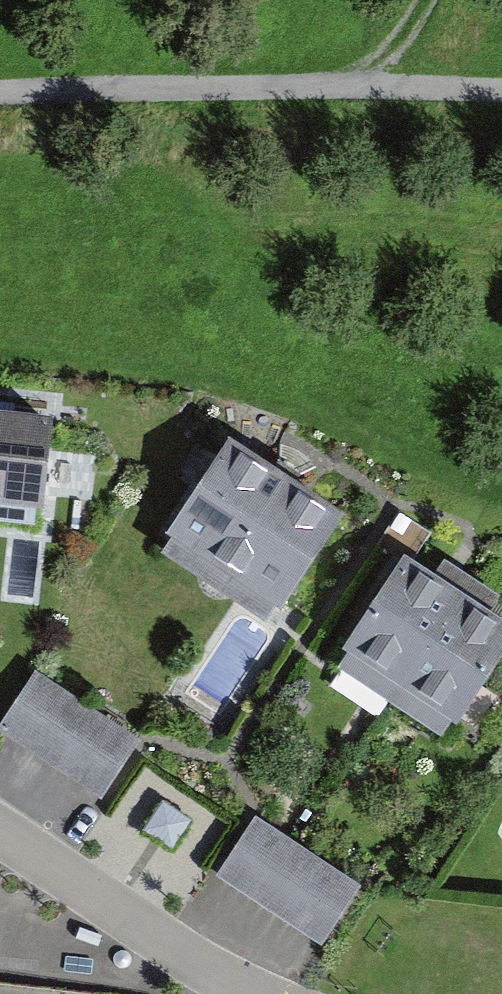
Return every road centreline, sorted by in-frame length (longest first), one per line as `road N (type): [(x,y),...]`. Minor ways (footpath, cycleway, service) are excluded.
road 1 (track): [(0,106),(301,83),(501,96)]
road 2 (residential): [(0,815),(265,993)]
road 3 (track): [(301,83),(417,35),(428,0)]

